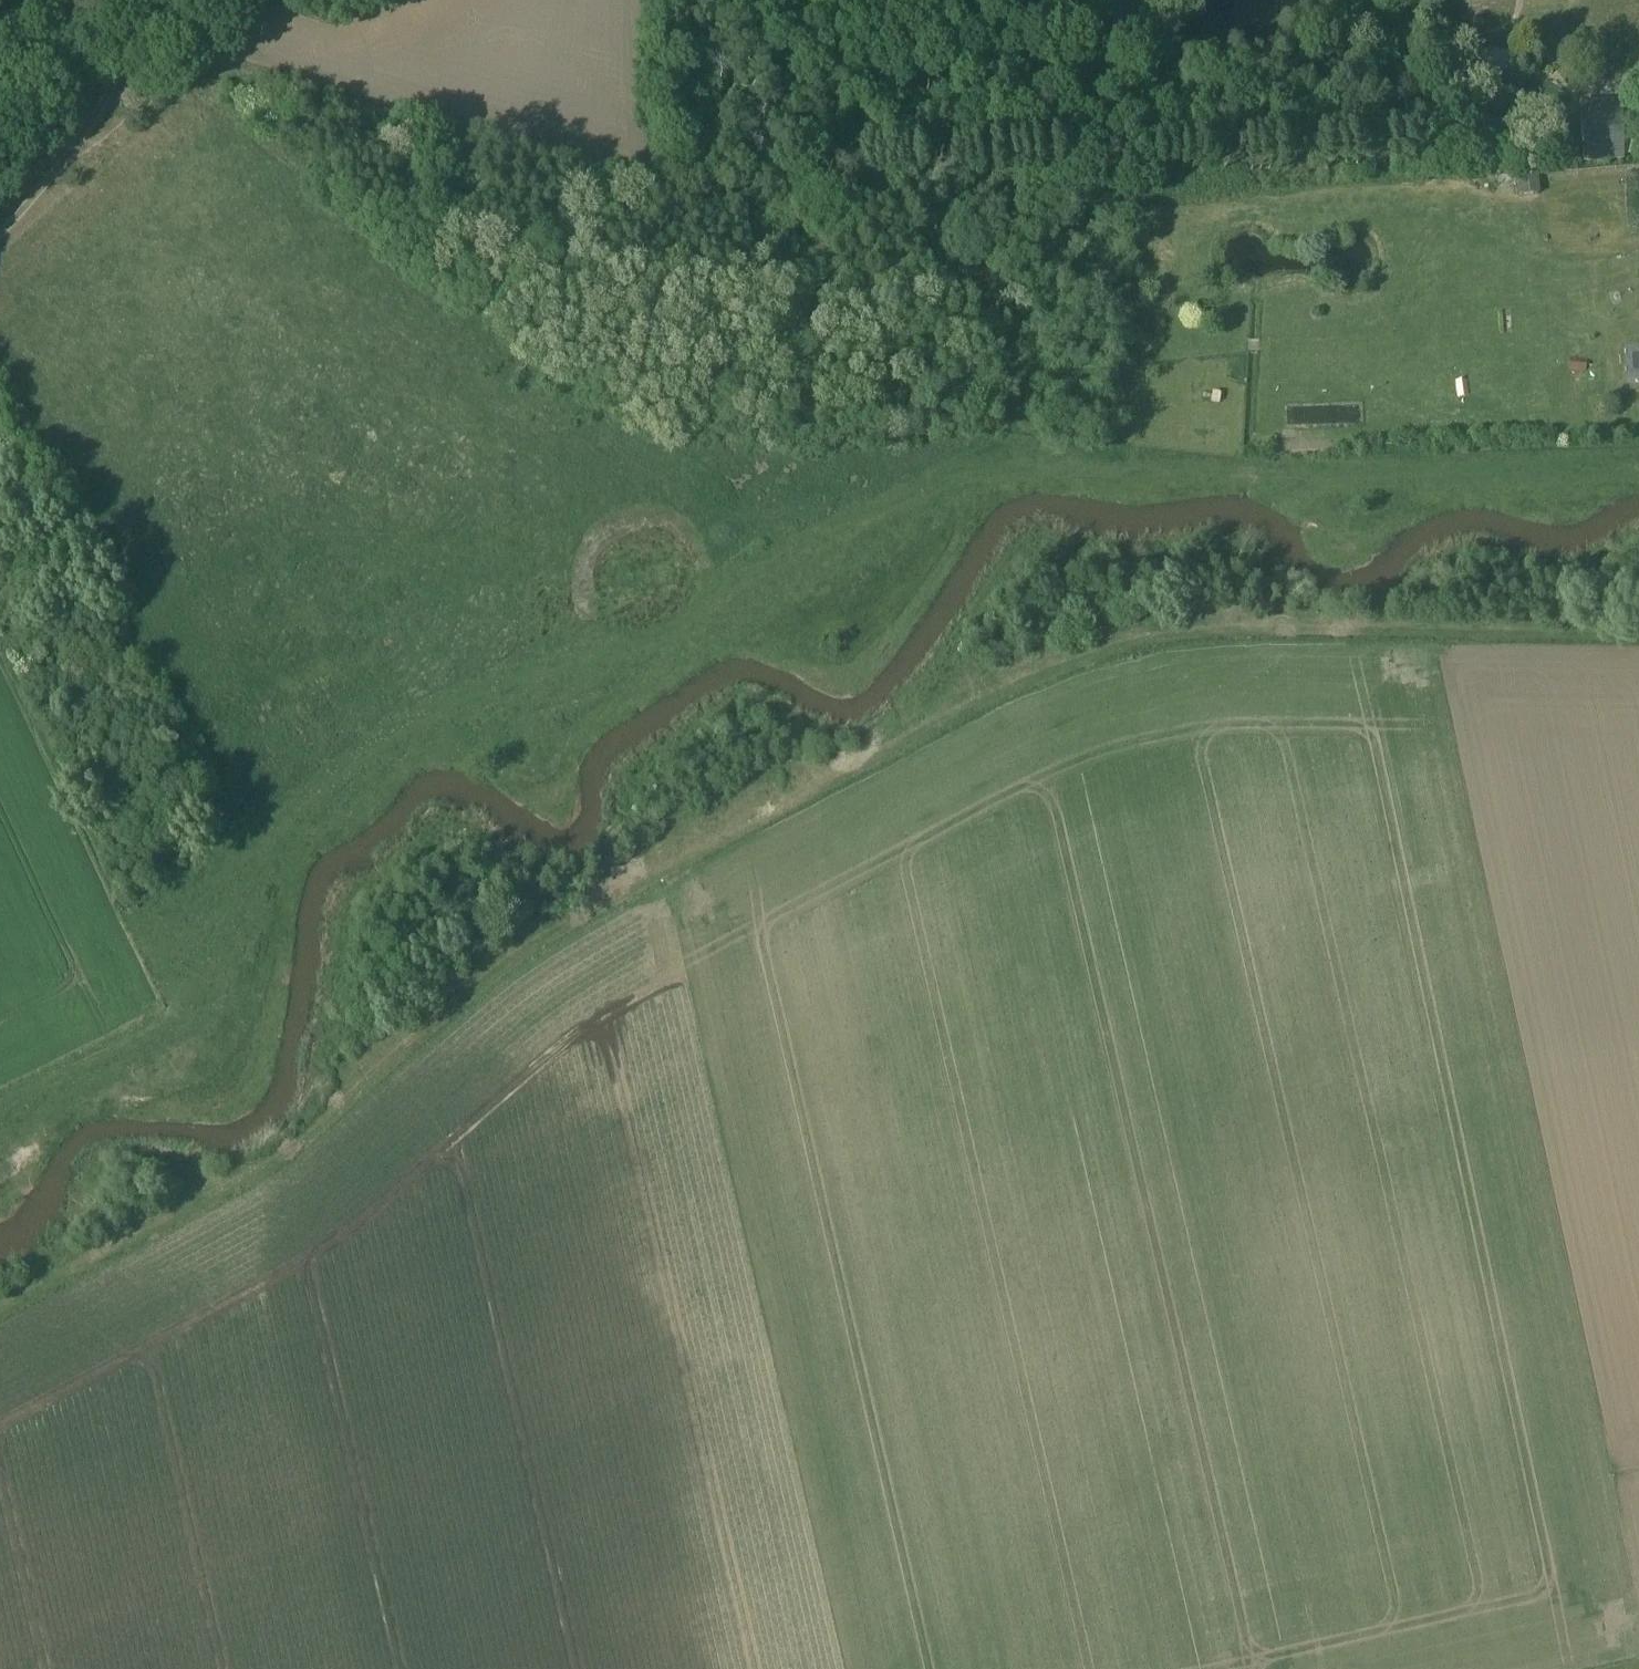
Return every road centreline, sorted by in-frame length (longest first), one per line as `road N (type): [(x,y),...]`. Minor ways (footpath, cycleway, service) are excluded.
road 1 (track): [(248,0),(80,126),(0,236)]

